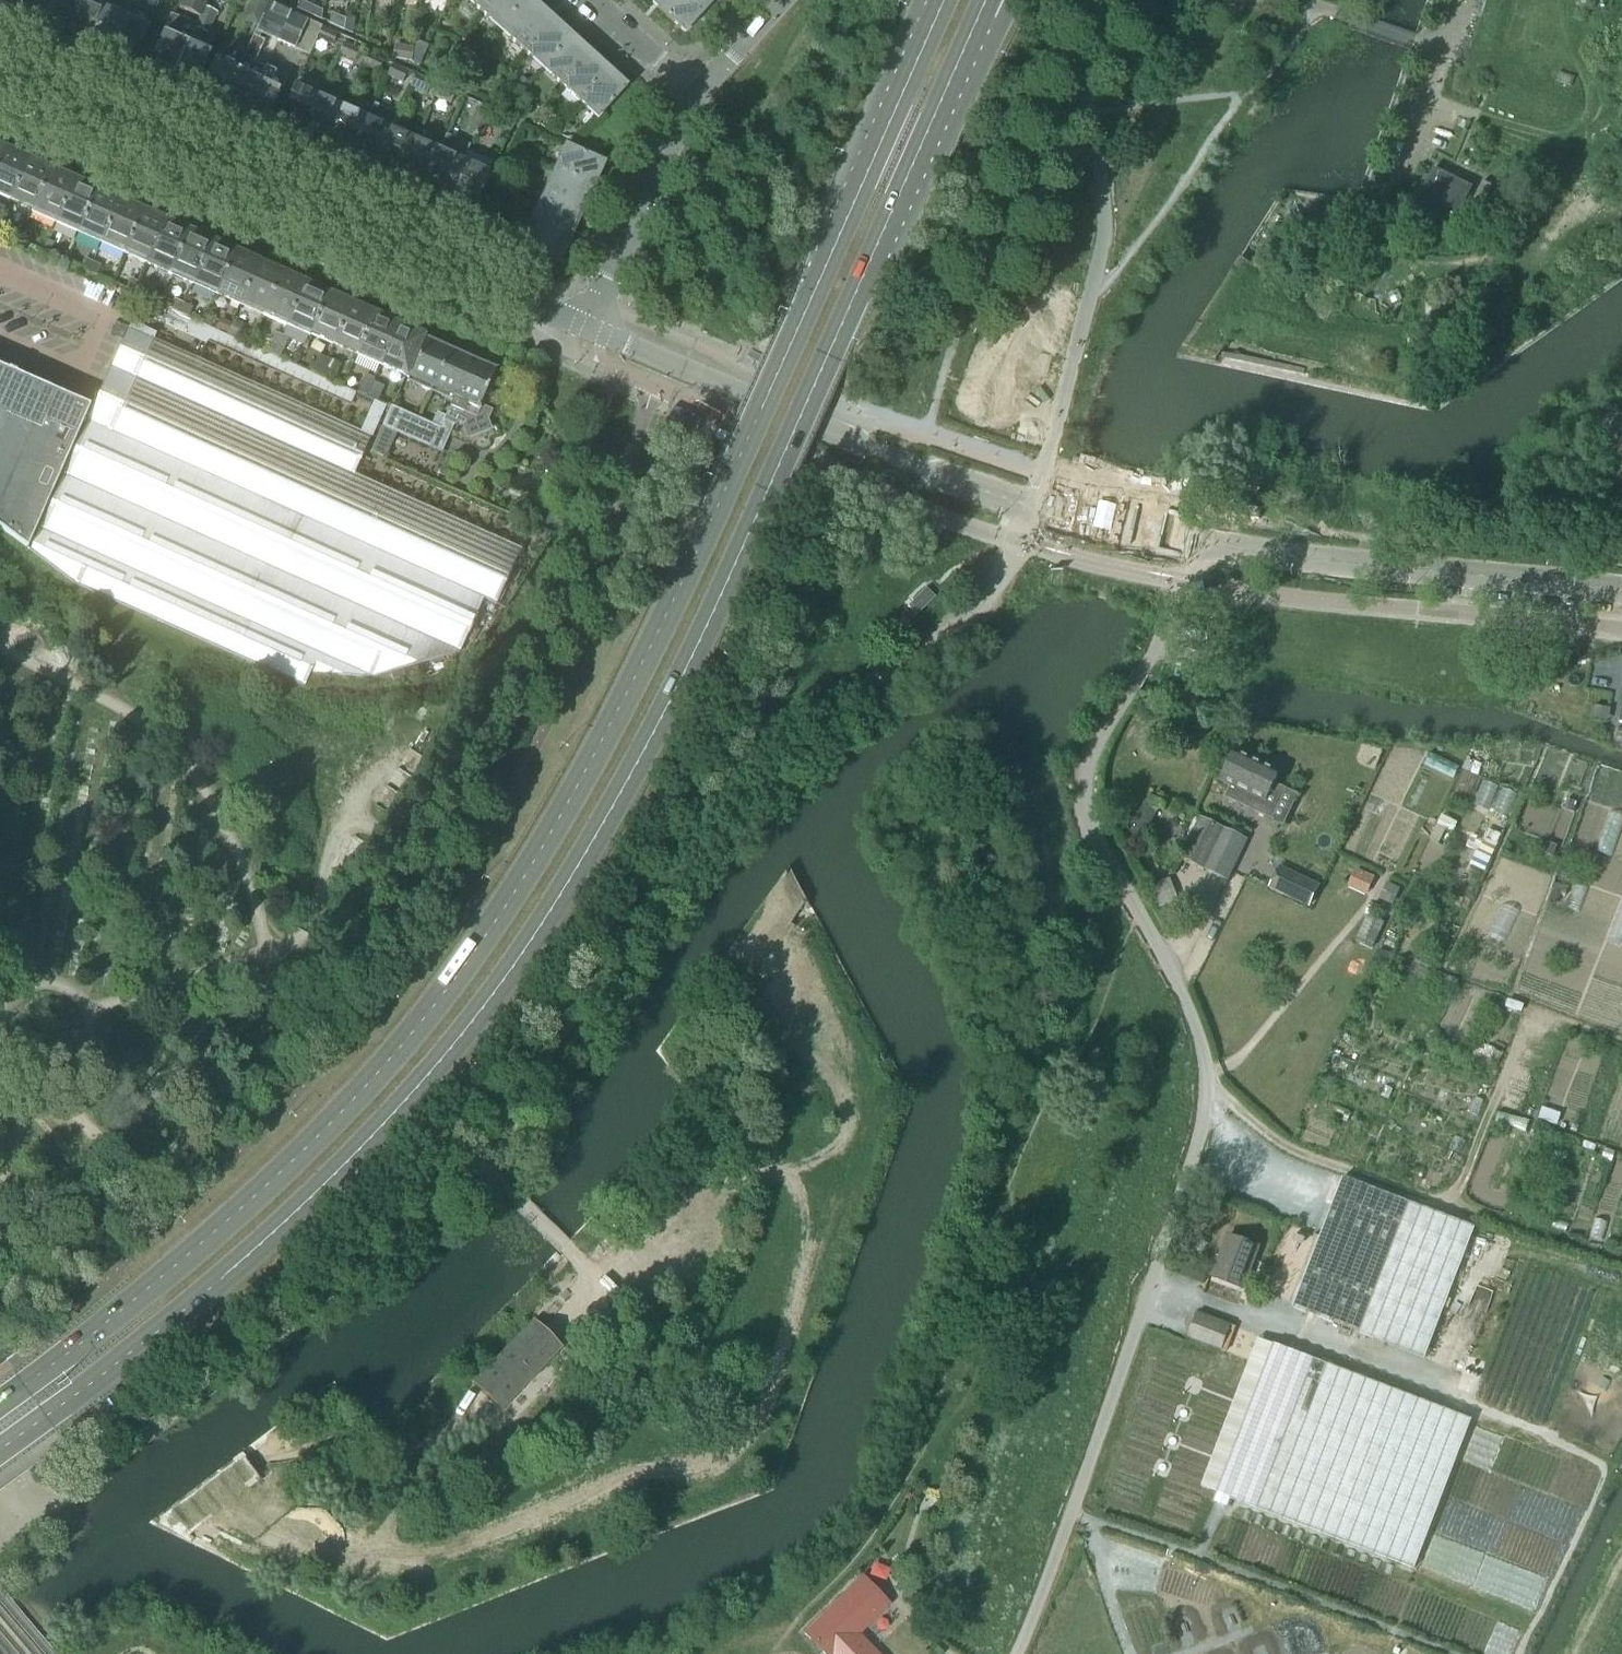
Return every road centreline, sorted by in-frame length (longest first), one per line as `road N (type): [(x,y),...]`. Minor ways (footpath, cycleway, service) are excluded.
road 1 (primary): [(0,1449),(229,1271),(369,1141),(479,1010),(661,716),(947,89)]
road 2 (primary): [(886,127),(625,701),(536,861),(444,994),(206,1246),(0,1401)]
road 3 (unclassified): [(1016,1653),(1071,1511),(1205,1104),(1209,1078),(1185,1004),(1092,824),(1087,798),(1101,736),(1142,673),(1204,540)]
road 4 (residential): [(587,329),(0,70)]
road 5 (track): [(624,501),(594,538),(503,735),(440,830),(417,841),(391,837),(346,793),(288,709)]
road 6 (track): [(1616,1468),(1549,1434),(1148,1286)]
road 7 (tertiary): [(1035,505),(925,471),(587,329)]
road 8 (tertiary): [(1621,590),(1308,559),(1204,540)]
road 9 (tertiary): [(587,329),(700,89)]
road 10 (track): [(1447,1208),(1524,1028)]
road 11 (track): [(1404,165),(1461,0)]
road 12 (tertiary): [(1035,505),(1204,540)]
road 13 (primary): [(942,0),(886,127)]
road 14 (residential): [(700,89),(594,0)]
road 15 (primary): [(921,0),(886,127)]

